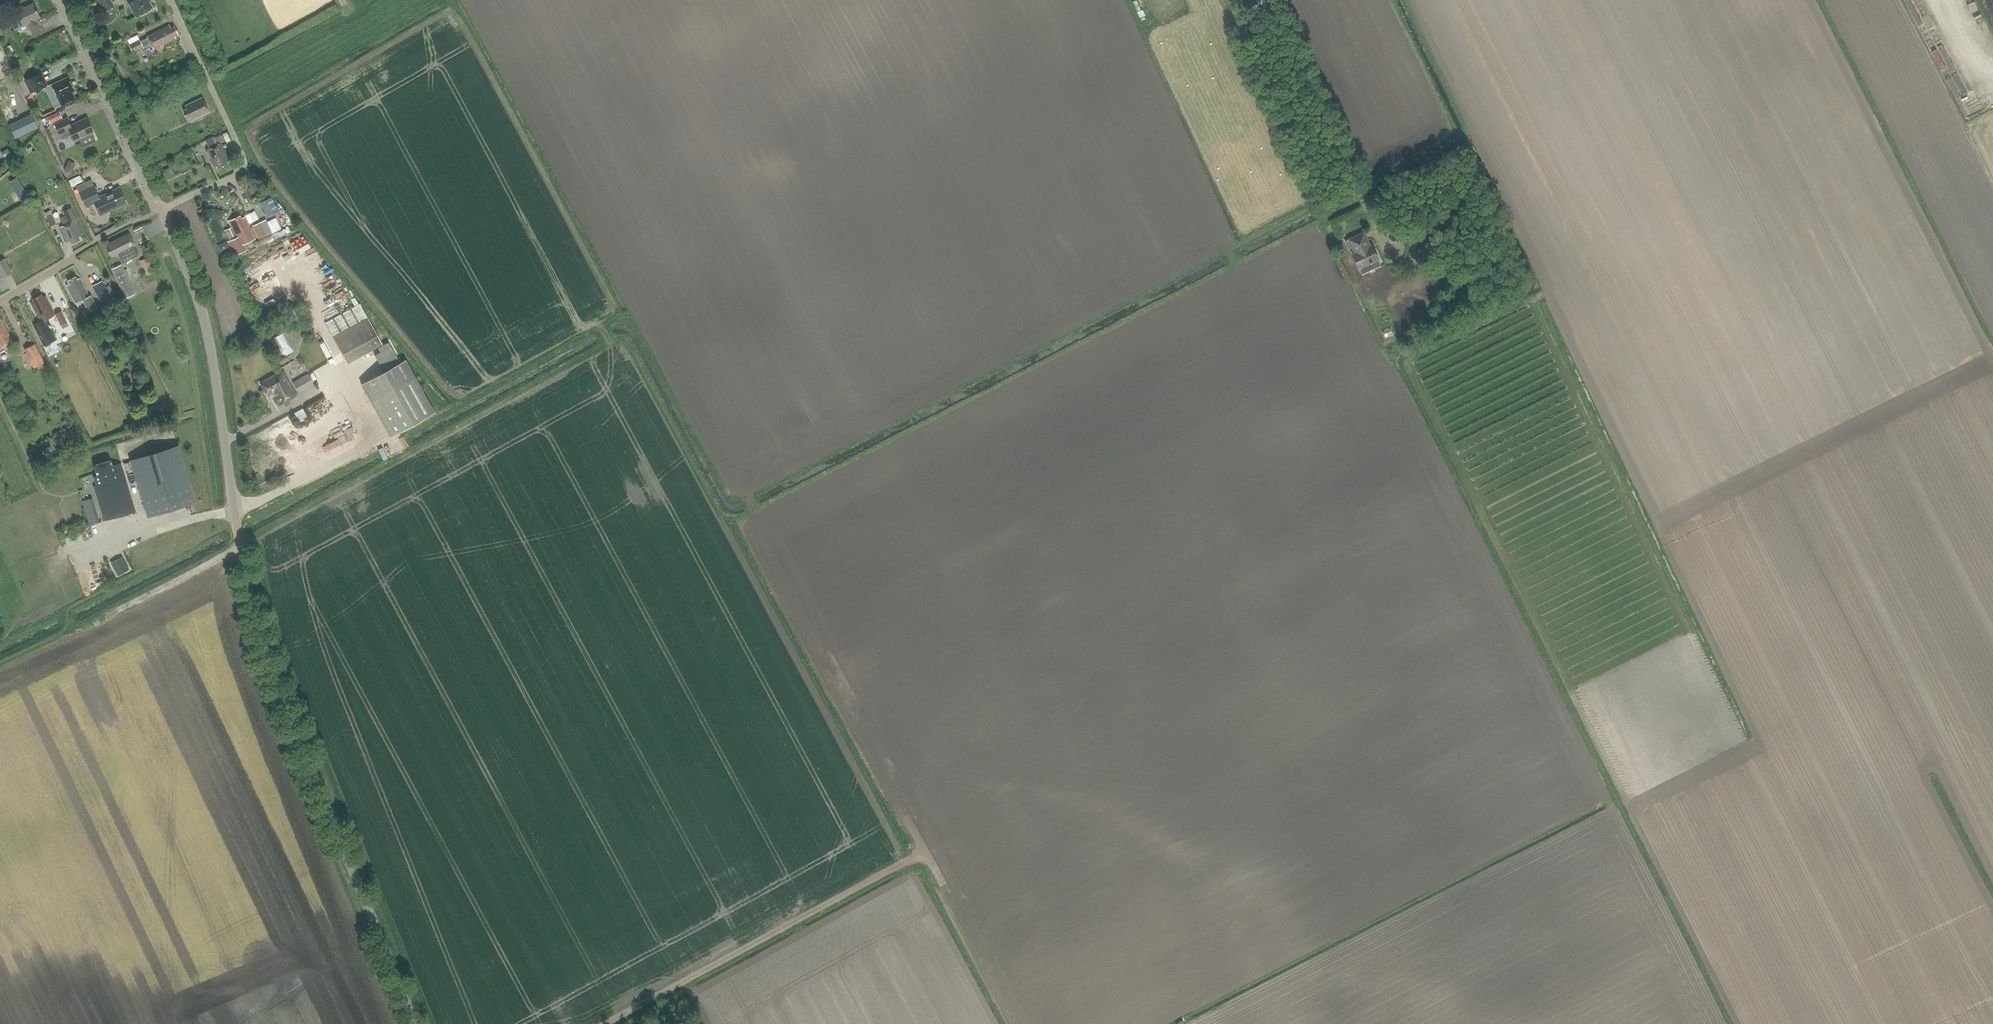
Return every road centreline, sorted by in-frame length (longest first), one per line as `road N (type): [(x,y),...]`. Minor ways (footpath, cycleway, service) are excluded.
road 1 (unclassified): [(413,1023),(268,662),(199,307),(159,210)]
road 2 (track): [(606,1023),(921,854)]
road 3 (residential): [(159,210),(237,176),(244,165),(170,0)]
road 4 (unclassified): [(159,210),(55,0)]

